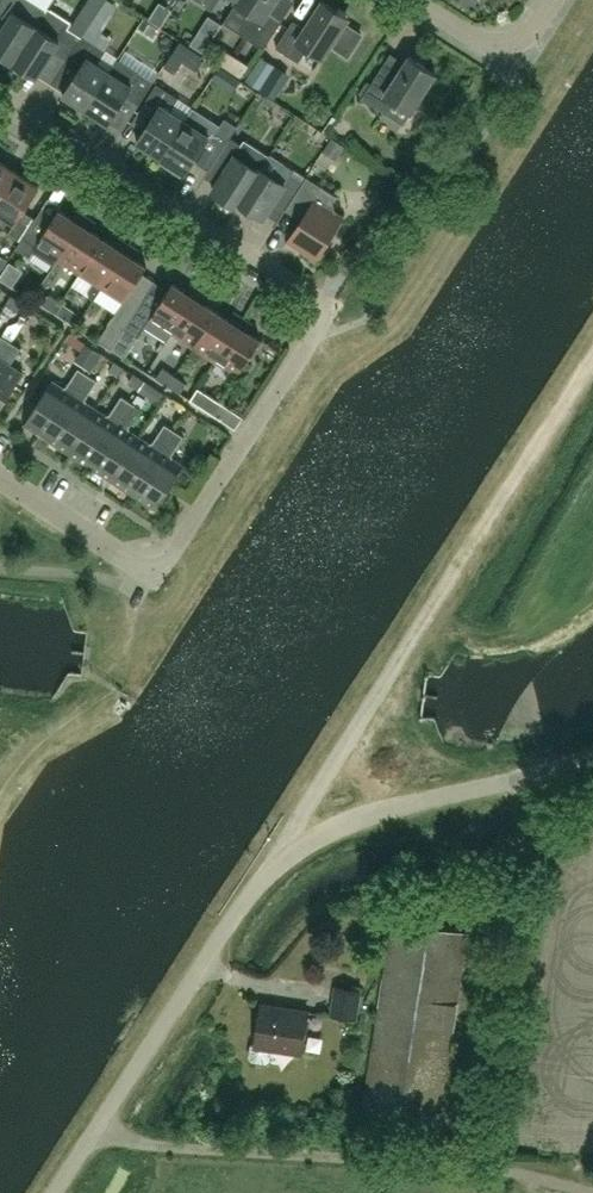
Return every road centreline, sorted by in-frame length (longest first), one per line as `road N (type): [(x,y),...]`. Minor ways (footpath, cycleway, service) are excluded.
road 1 (track): [(592,11),(388,330),(329,370),(166,609),(152,611),(136,597)]
road 2 (unclassified): [(55,1192),(253,889),(290,854),(339,825),(592,754)]
road 3 (track): [(592,358),(253,889)]
road 4 (residential): [(307,343),(326,309),(0,99)]
road 5 (residential): [(307,343),(151,575)]
road 6 (track): [(0,788),(105,670),(136,597)]
road 7 (residential): [(404,0),(490,47),(520,41),(553,0)]
road 8 (residential): [(151,575),(0,478)]

